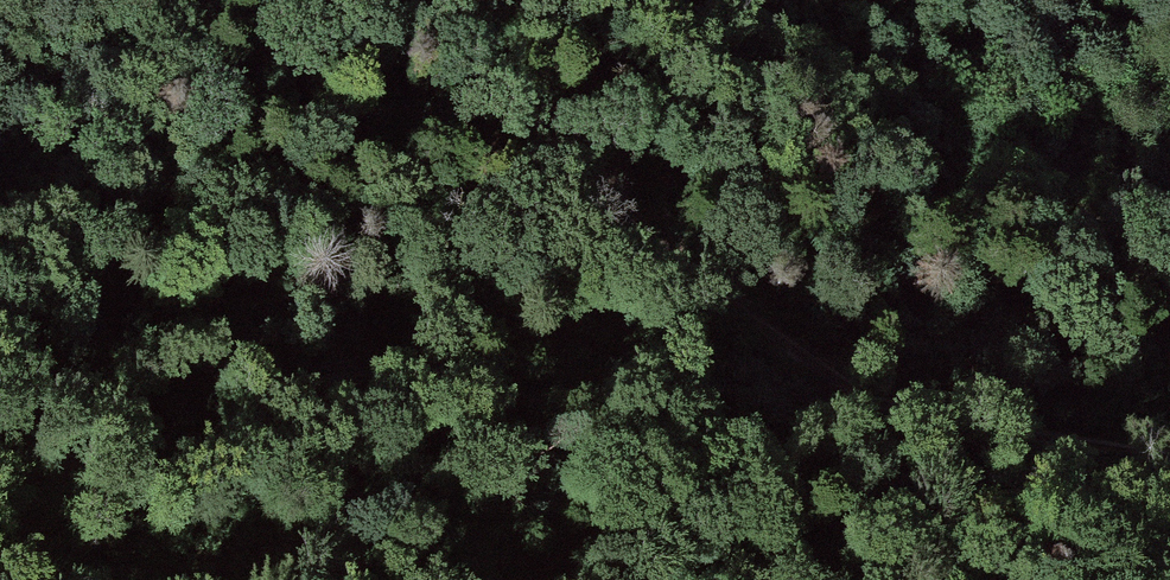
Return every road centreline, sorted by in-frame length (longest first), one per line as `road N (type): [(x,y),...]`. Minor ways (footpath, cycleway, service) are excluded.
road 1 (track): [(417,0),(576,232),(768,387),(910,439),(1169,473)]
road 2 (track): [(768,387),(333,379),(152,321),(0,213)]

